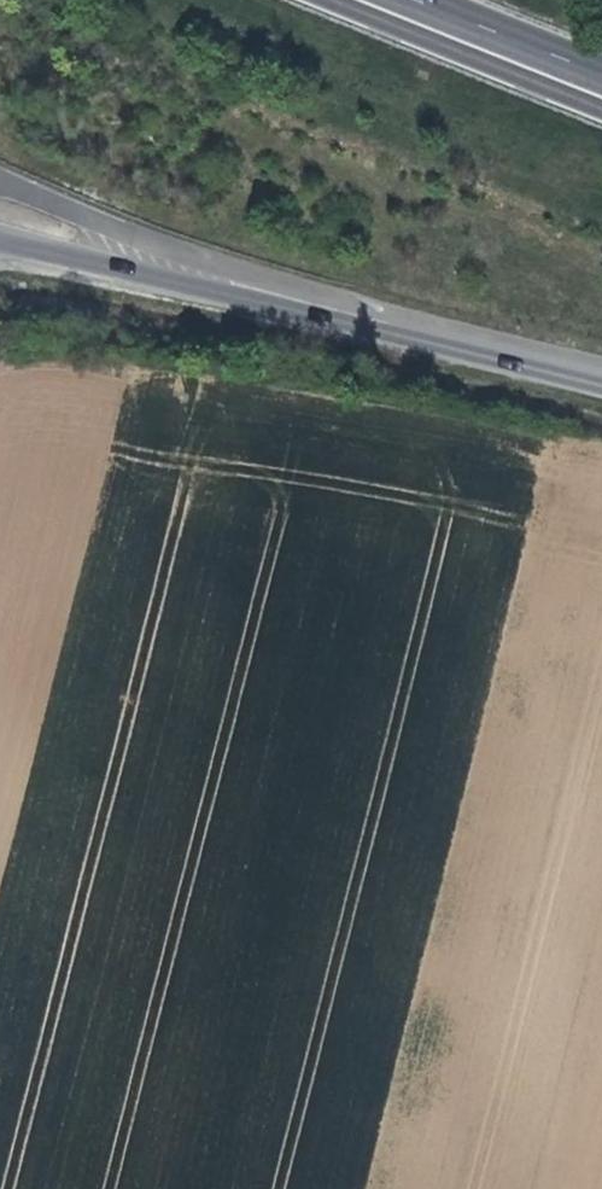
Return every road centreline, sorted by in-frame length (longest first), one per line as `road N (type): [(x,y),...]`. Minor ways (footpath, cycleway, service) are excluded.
road 1 (tertiary): [(222,280),(601,372)]
road 2 (tertiary): [(0,180),(222,280)]
road 3 (tertiary): [(0,245),(222,280)]
road 4 (primary): [(404,0),(601,78)]

